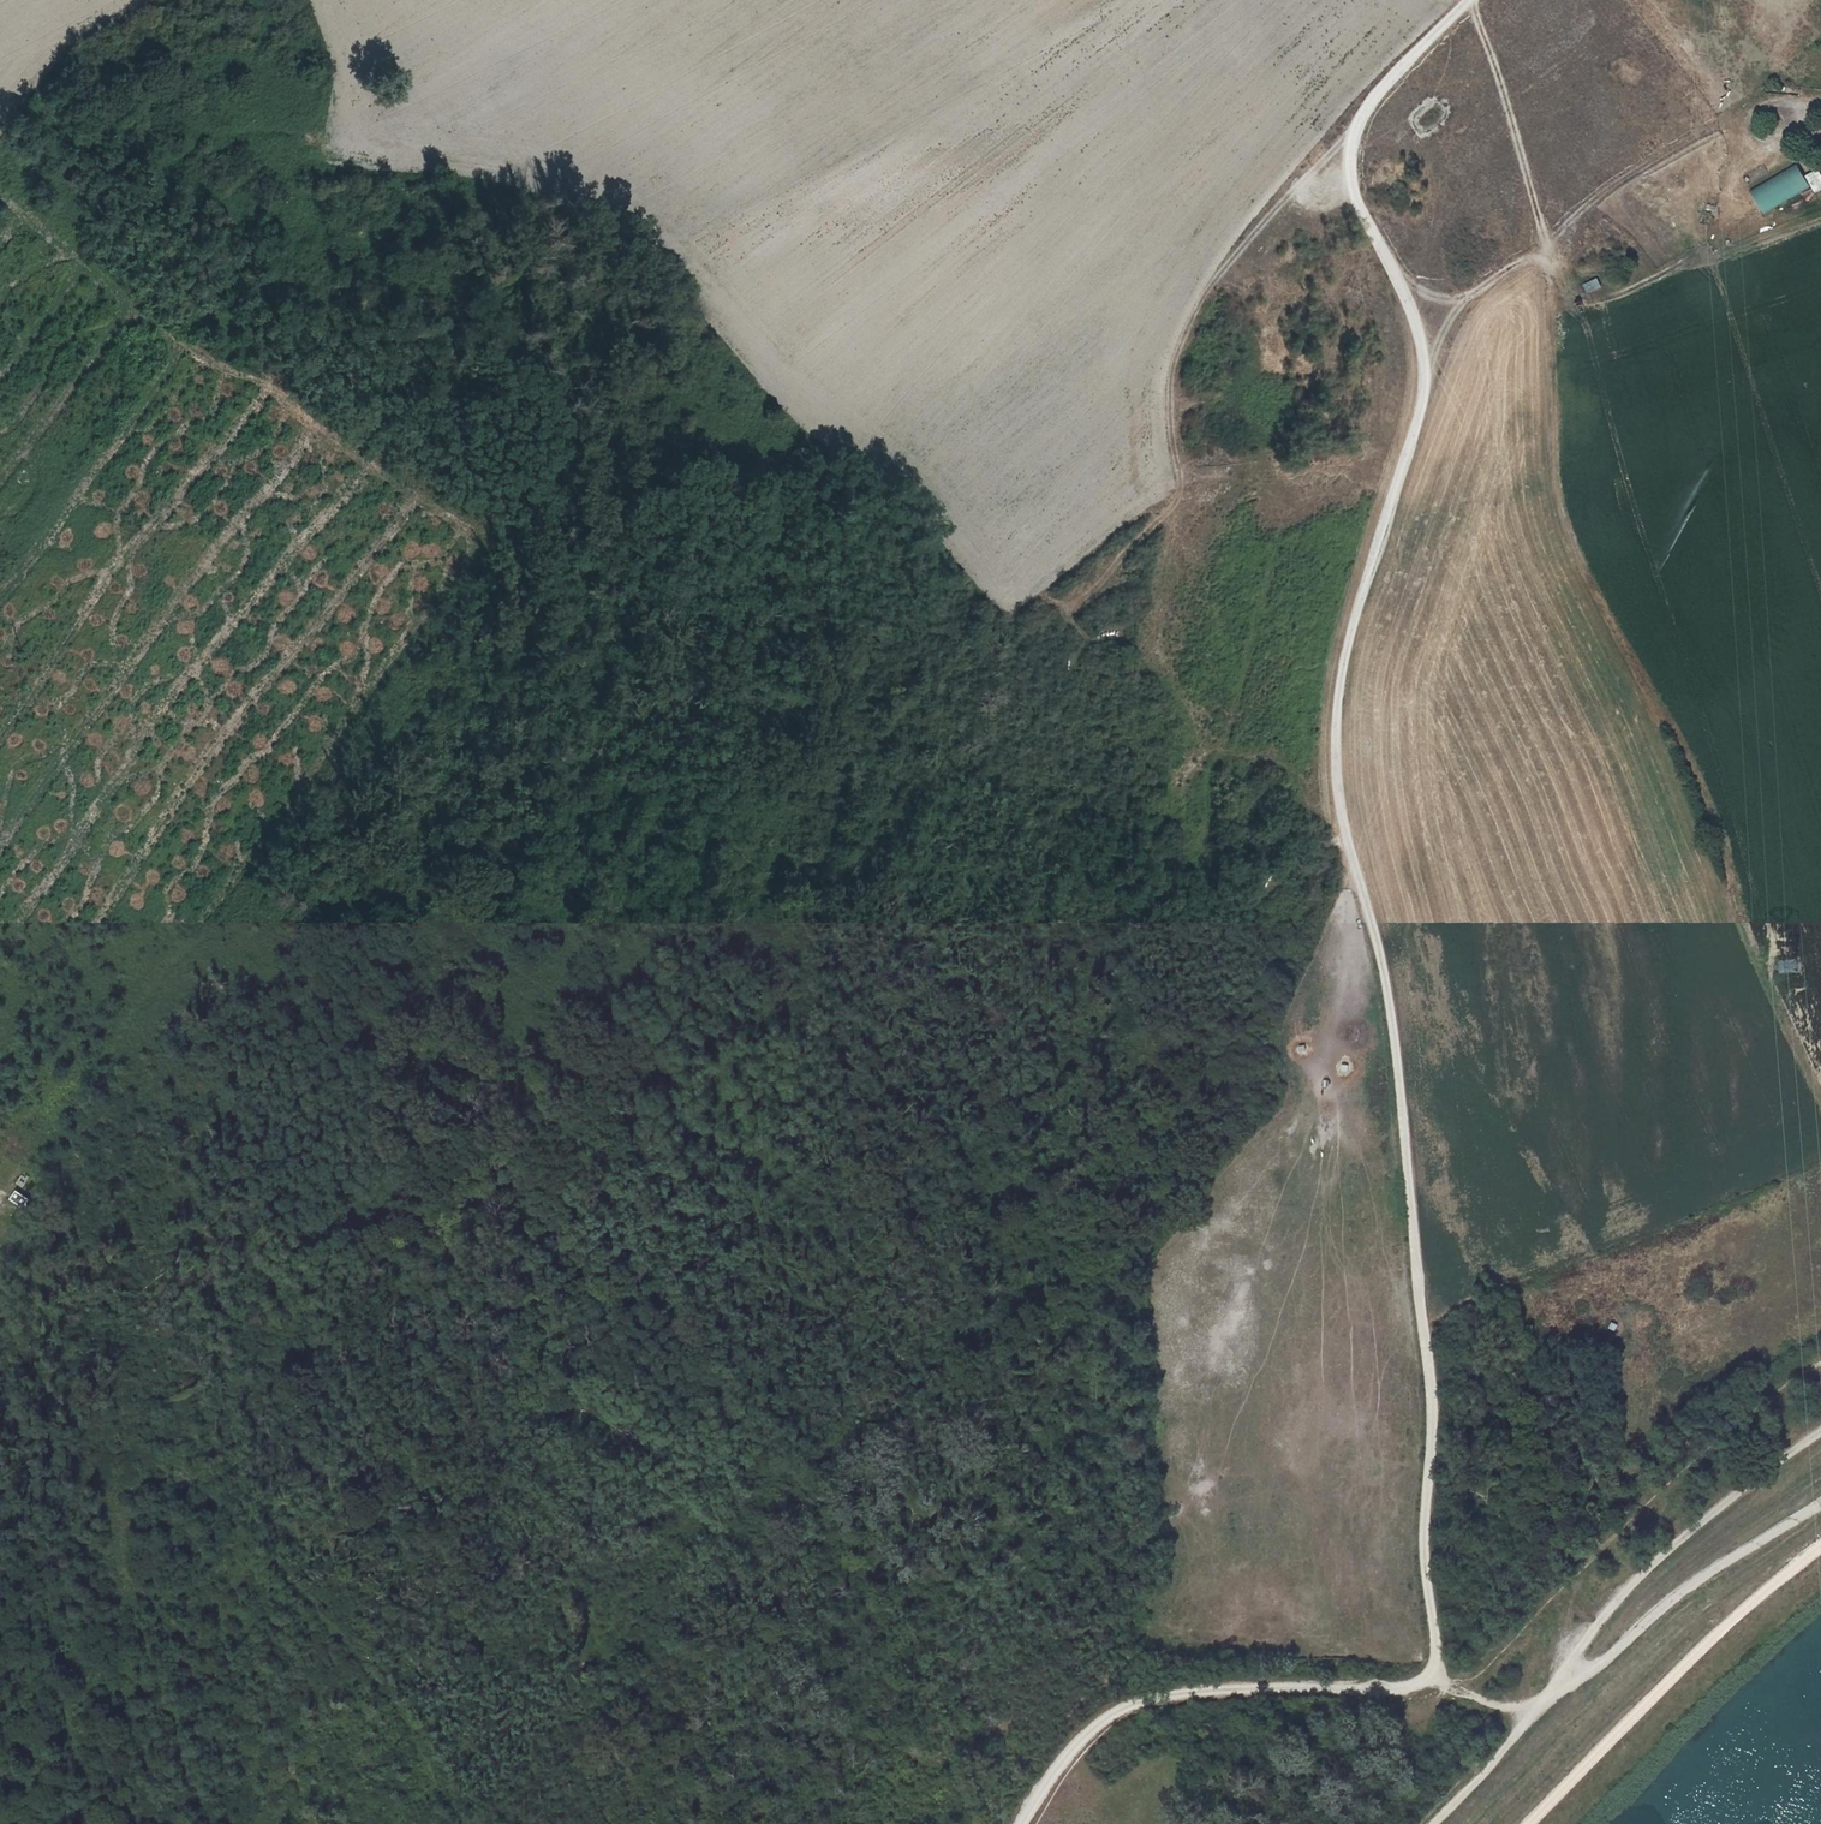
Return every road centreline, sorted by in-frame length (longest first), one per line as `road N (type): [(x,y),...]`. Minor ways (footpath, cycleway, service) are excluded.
road 1 (track): [(1470,0),(1397,70),(1345,142),(1354,201),(1422,333),(1424,395),(1361,603),(1338,774),(1345,838),(1381,958),(1415,1222),(1432,1395),(1423,1533),(1433,1682)]
road 2 (track): [(1345,142),(1213,284),(1188,328),(1169,418),(1178,487),(1172,508),(1070,612),(1041,592)]
road 3 (track): [(1422,333),(1623,179),(1764,103),(1820,104)]
road 4 (track): [(1433,1682),(1152,1696),(1104,1717),(1063,1760),(1026,1823)]
road 5 (track): [(1820,1508),(1736,1555),(1522,1712),(1433,1682)]
road 6 (track): [(1820,1362),(1773,1395),(1560,1591),(1564,1682)]
road 7 (track): [(1820,1431),(1631,1584),(1578,1647),(1564,1682)]
road 8 (track): [(1713,240),(1679,266),(1591,304),(1562,290),(1543,246)]
road 9 (track): [(1434,1823),(1522,1728),(1522,1712)]

